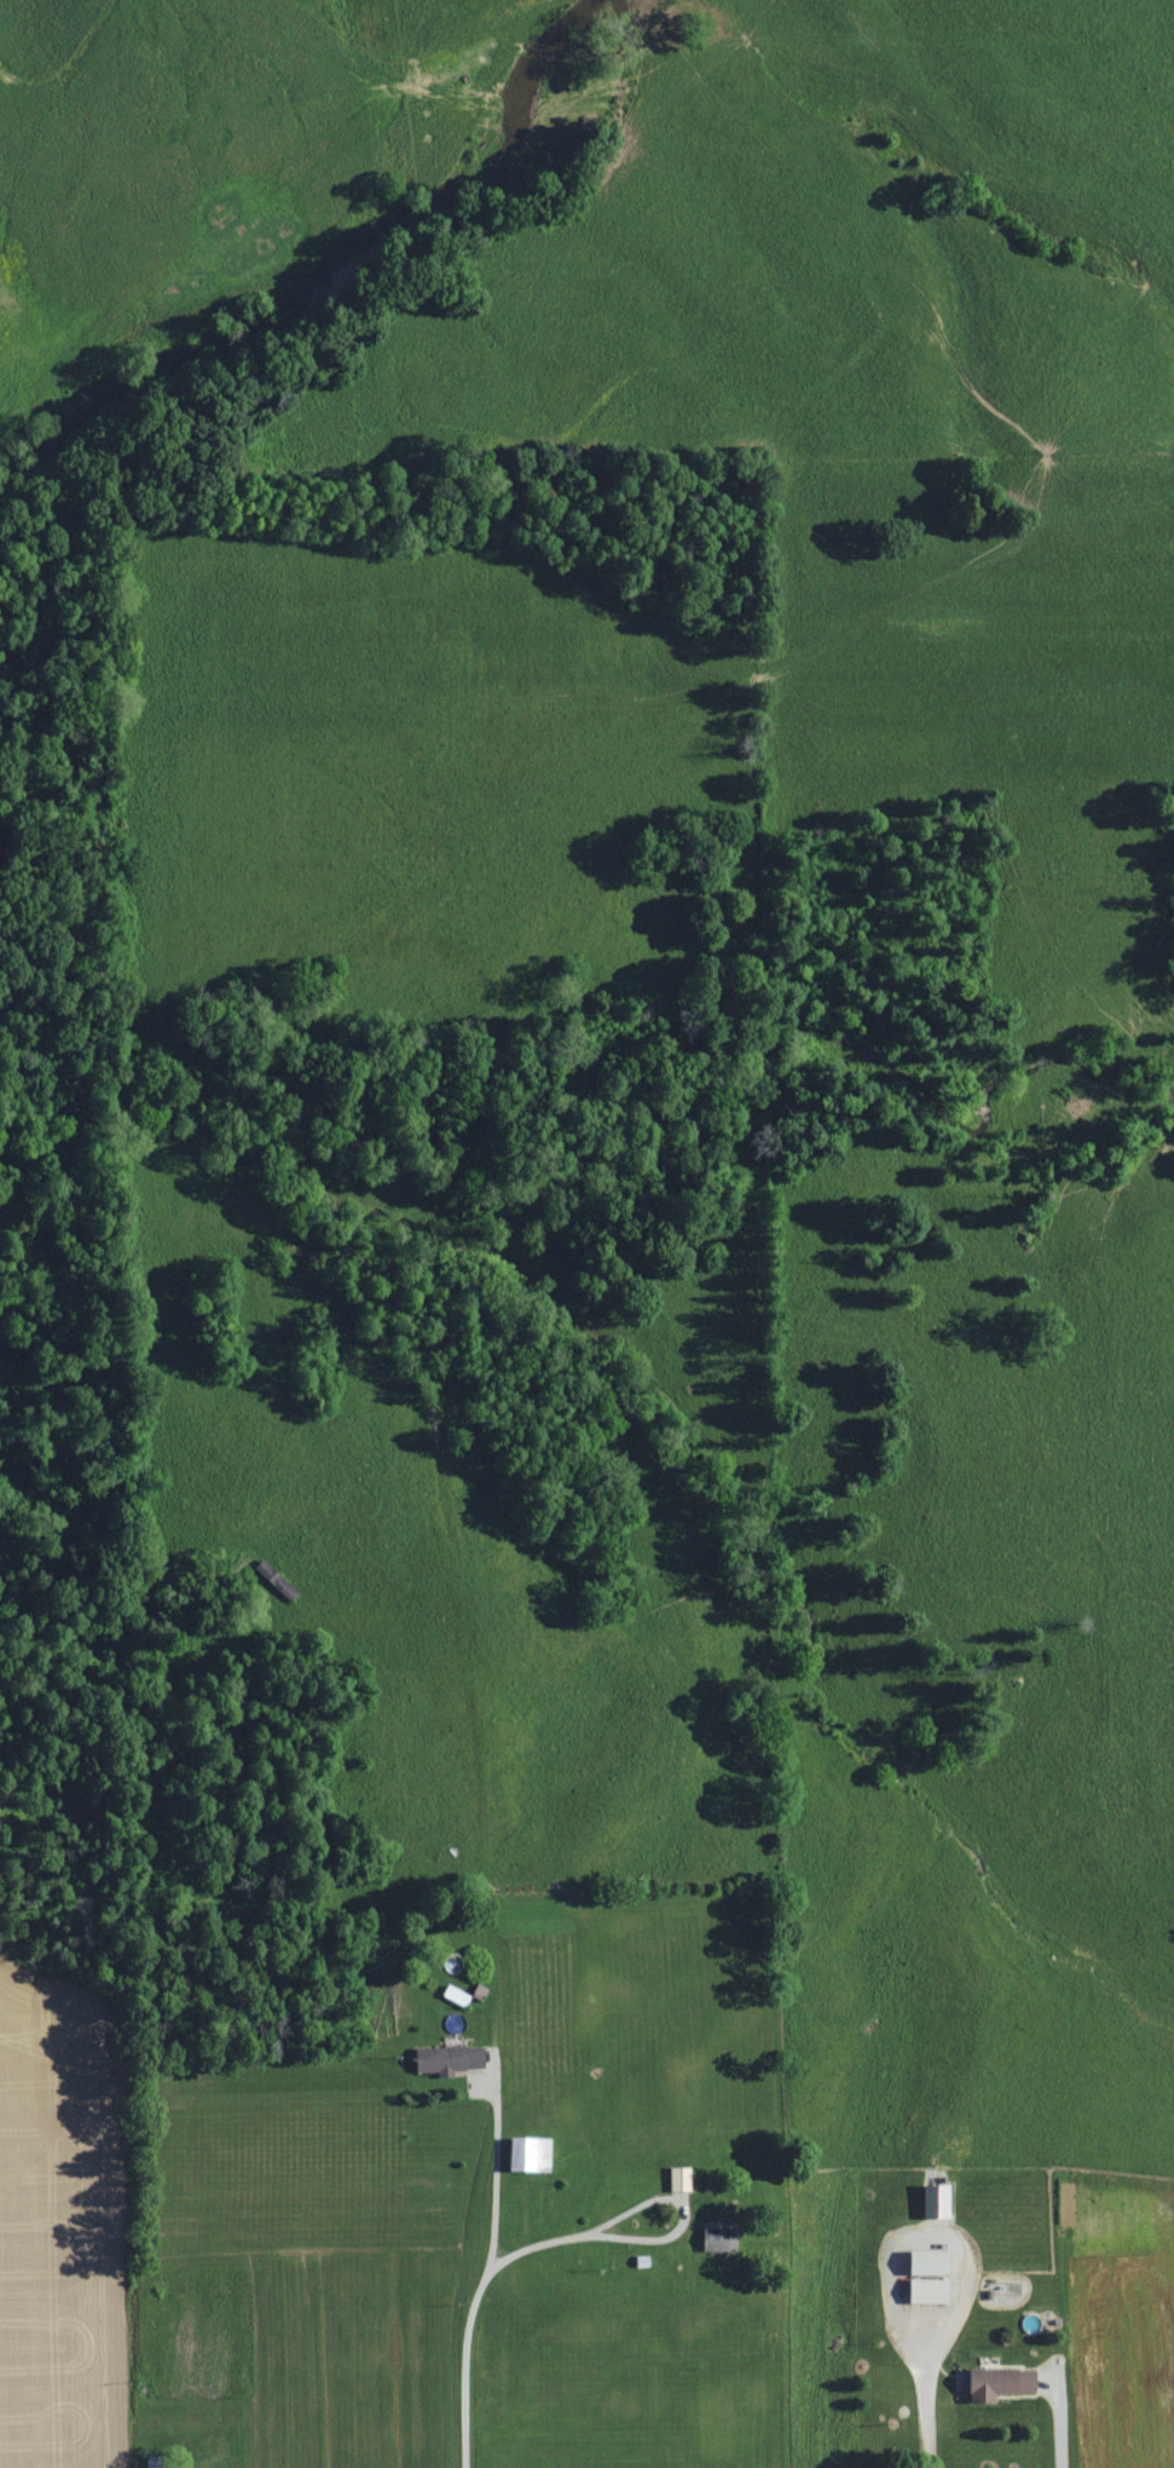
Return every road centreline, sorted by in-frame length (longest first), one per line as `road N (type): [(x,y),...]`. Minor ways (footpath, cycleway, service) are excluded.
road 1 (residential): [(464,2467),(464,2328),(474,2295),(491,2266),(597,2231)]

